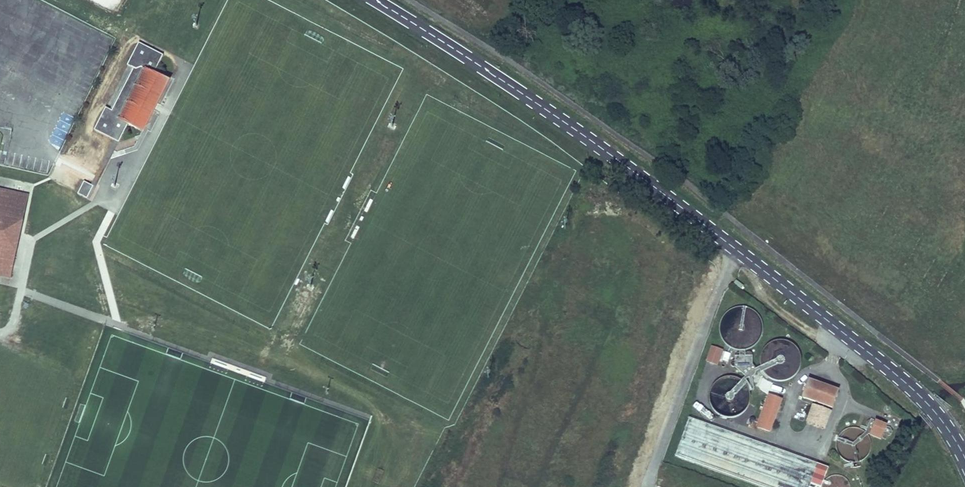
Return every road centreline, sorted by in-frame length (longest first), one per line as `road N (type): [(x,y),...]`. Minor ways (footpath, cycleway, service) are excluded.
road 1 (secondary): [(376,0),(533,101),(740,253),(921,397),(964,458)]

